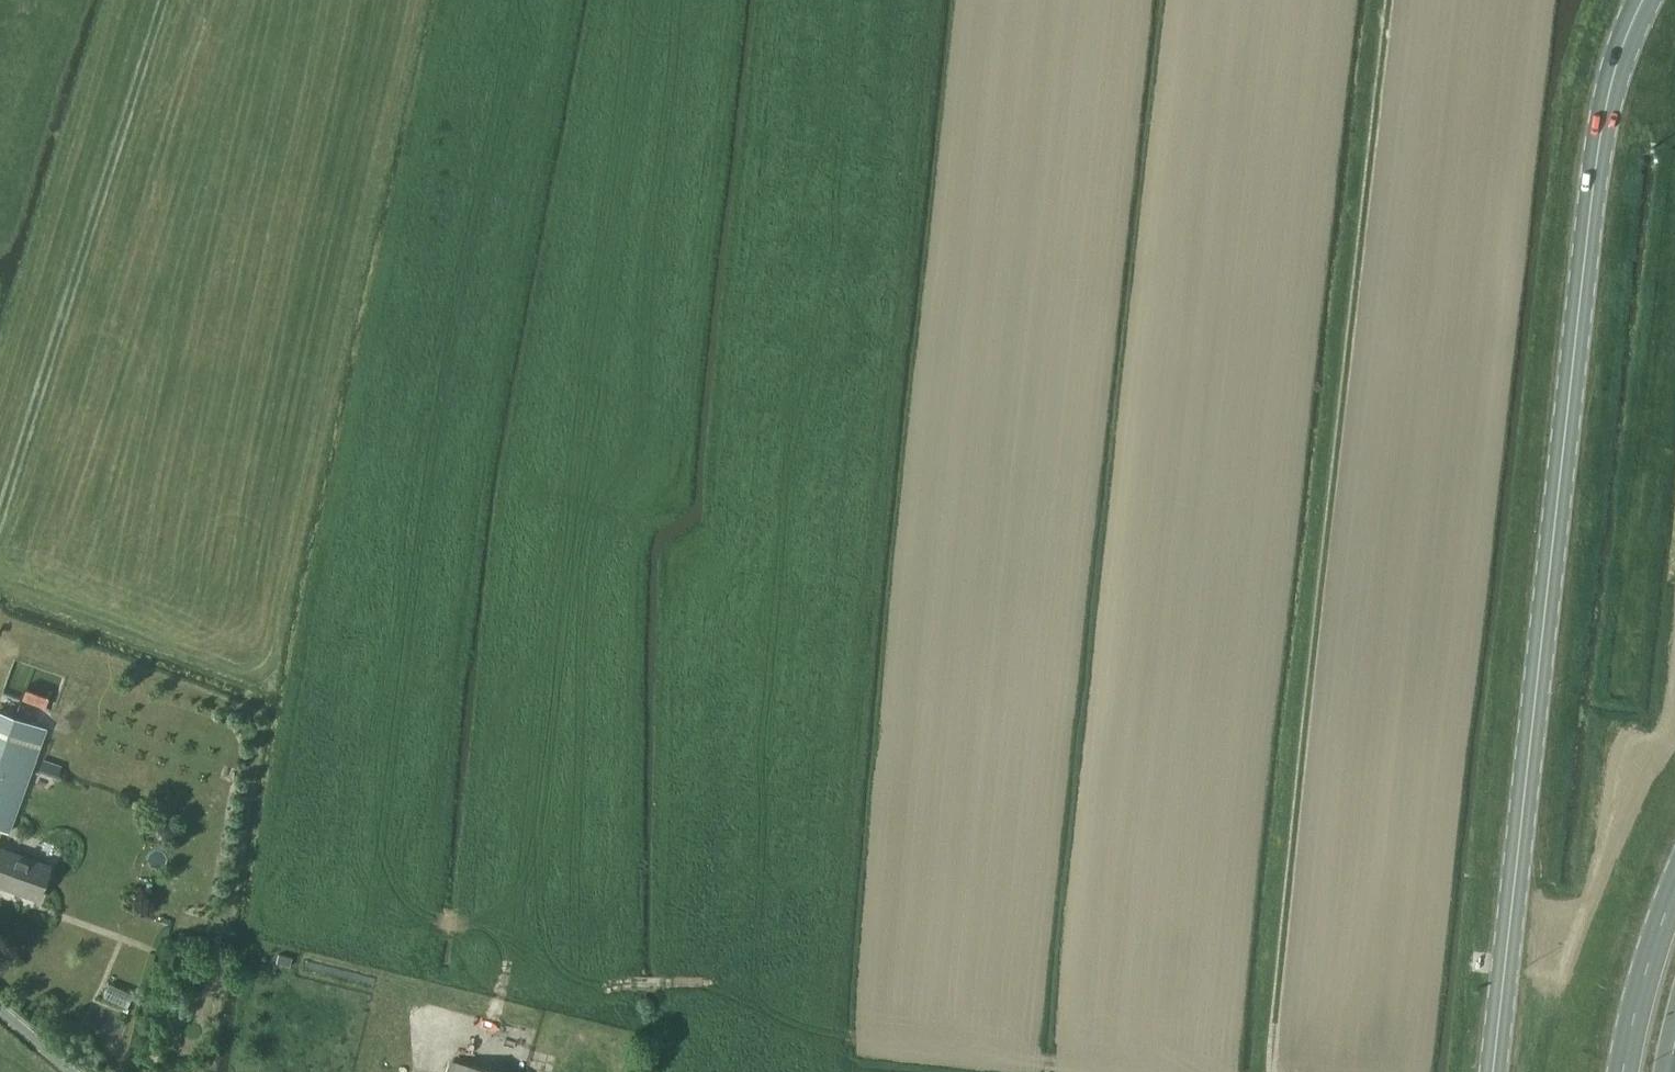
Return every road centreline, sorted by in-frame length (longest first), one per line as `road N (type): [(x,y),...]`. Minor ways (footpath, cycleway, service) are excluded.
road 1 (tertiary): [(1493,1071),(1600,141),(1644,0)]
road 2 (tertiary): [(1674,889),(1624,1071)]

